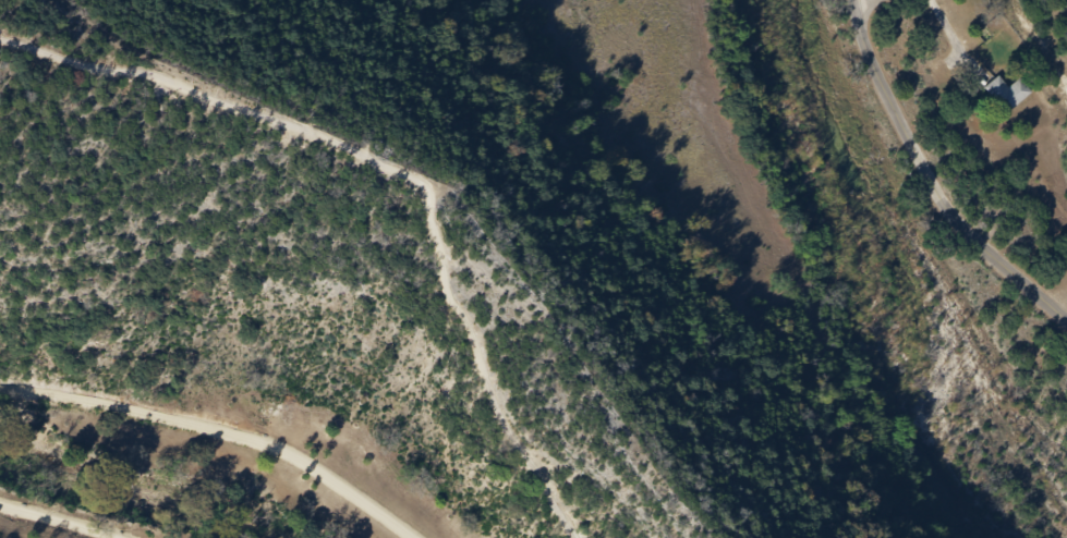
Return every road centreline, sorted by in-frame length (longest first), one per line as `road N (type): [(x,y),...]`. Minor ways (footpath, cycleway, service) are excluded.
road 1 (track): [(558,537),(454,305),(427,186),(392,166),(148,73),(0,40)]
road 2 (track): [(0,389),(130,407),(275,447),(410,537)]
road 3 (track): [(135,537),(0,507)]

